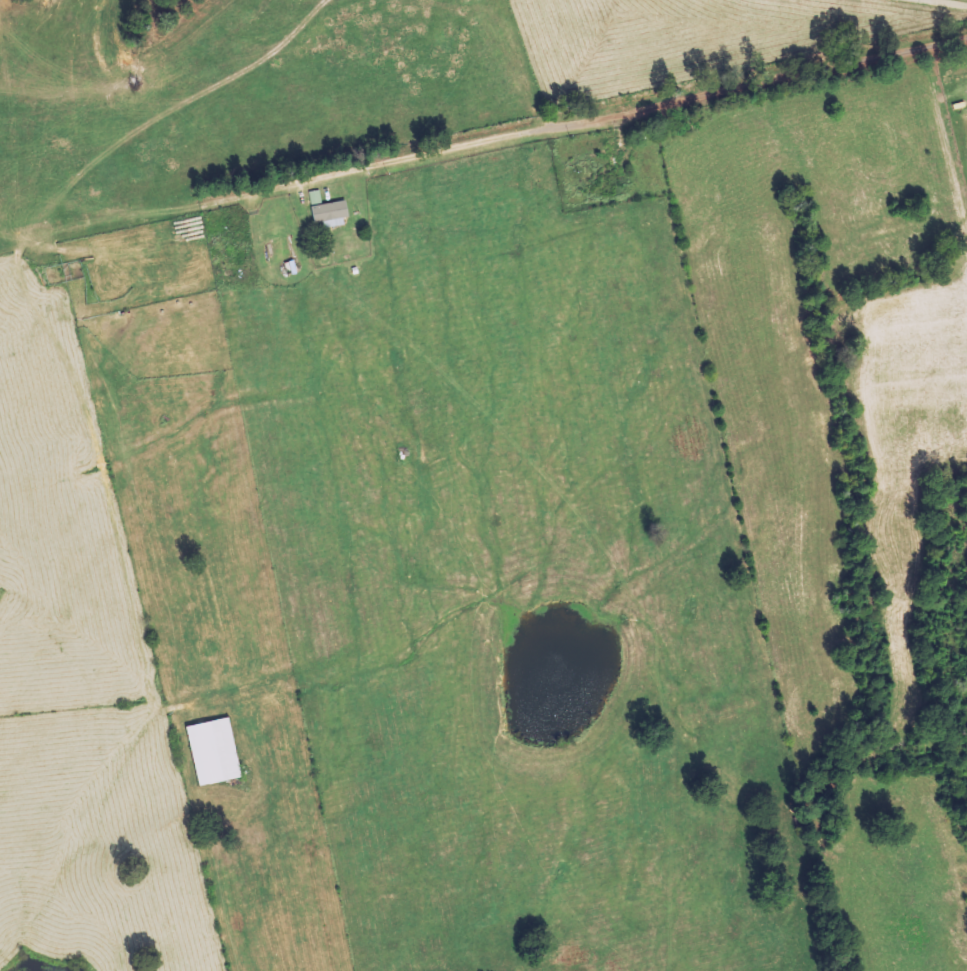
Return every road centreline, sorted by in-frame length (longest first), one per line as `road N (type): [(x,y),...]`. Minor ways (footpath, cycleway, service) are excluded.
road 1 (residential): [(966,33),(20,241)]

